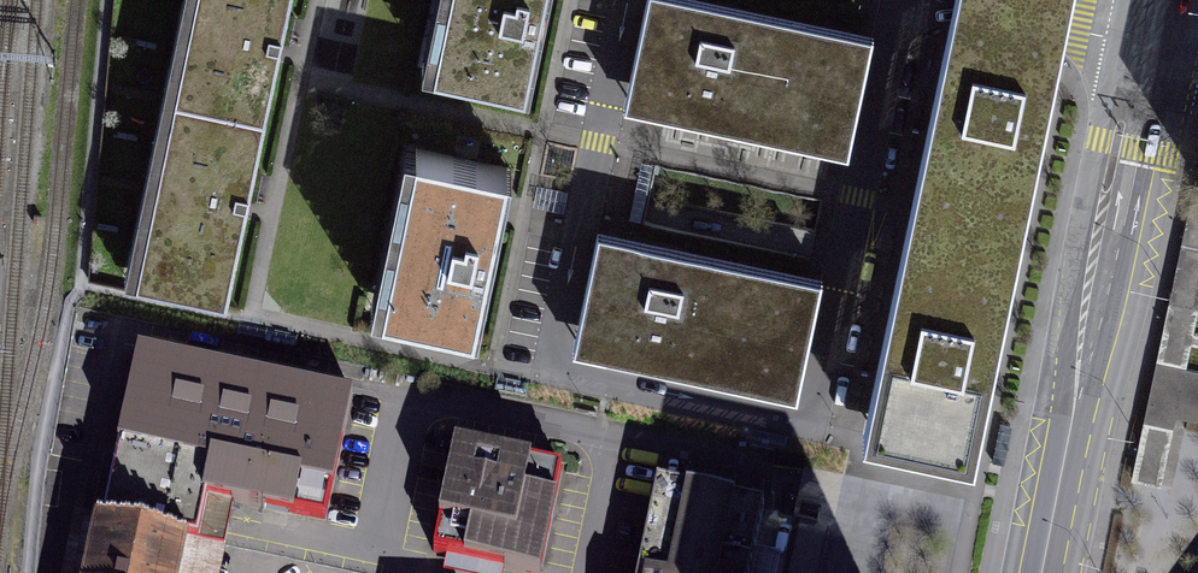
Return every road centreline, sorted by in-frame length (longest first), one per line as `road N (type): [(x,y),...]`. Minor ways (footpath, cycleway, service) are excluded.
road 1 (residential): [(630,0),(548,368),(828,429)]
road 2 (residential): [(590,572),(617,447),(109,332)]
road 3 (secondary): [(1151,53),(1044,572)]
road 4 (residential): [(923,3),(828,429)]
road 5 (residential): [(923,3),(1151,53)]

